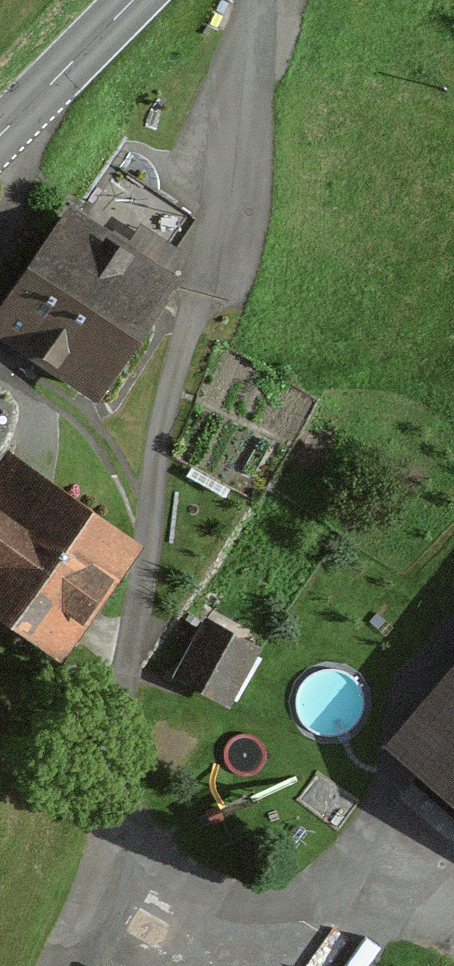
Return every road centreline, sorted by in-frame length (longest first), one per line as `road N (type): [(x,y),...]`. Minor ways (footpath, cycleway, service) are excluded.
road 1 (track): [(453,929),(407,902),(255,905),(218,898),(178,878),(121,806),(131,664),(185,407),(232,275),(266,45),(257,0)]
road 2 (secondary): [(0,136),(135,0)]
road 3 (track): [(58,965),(121,806)]

